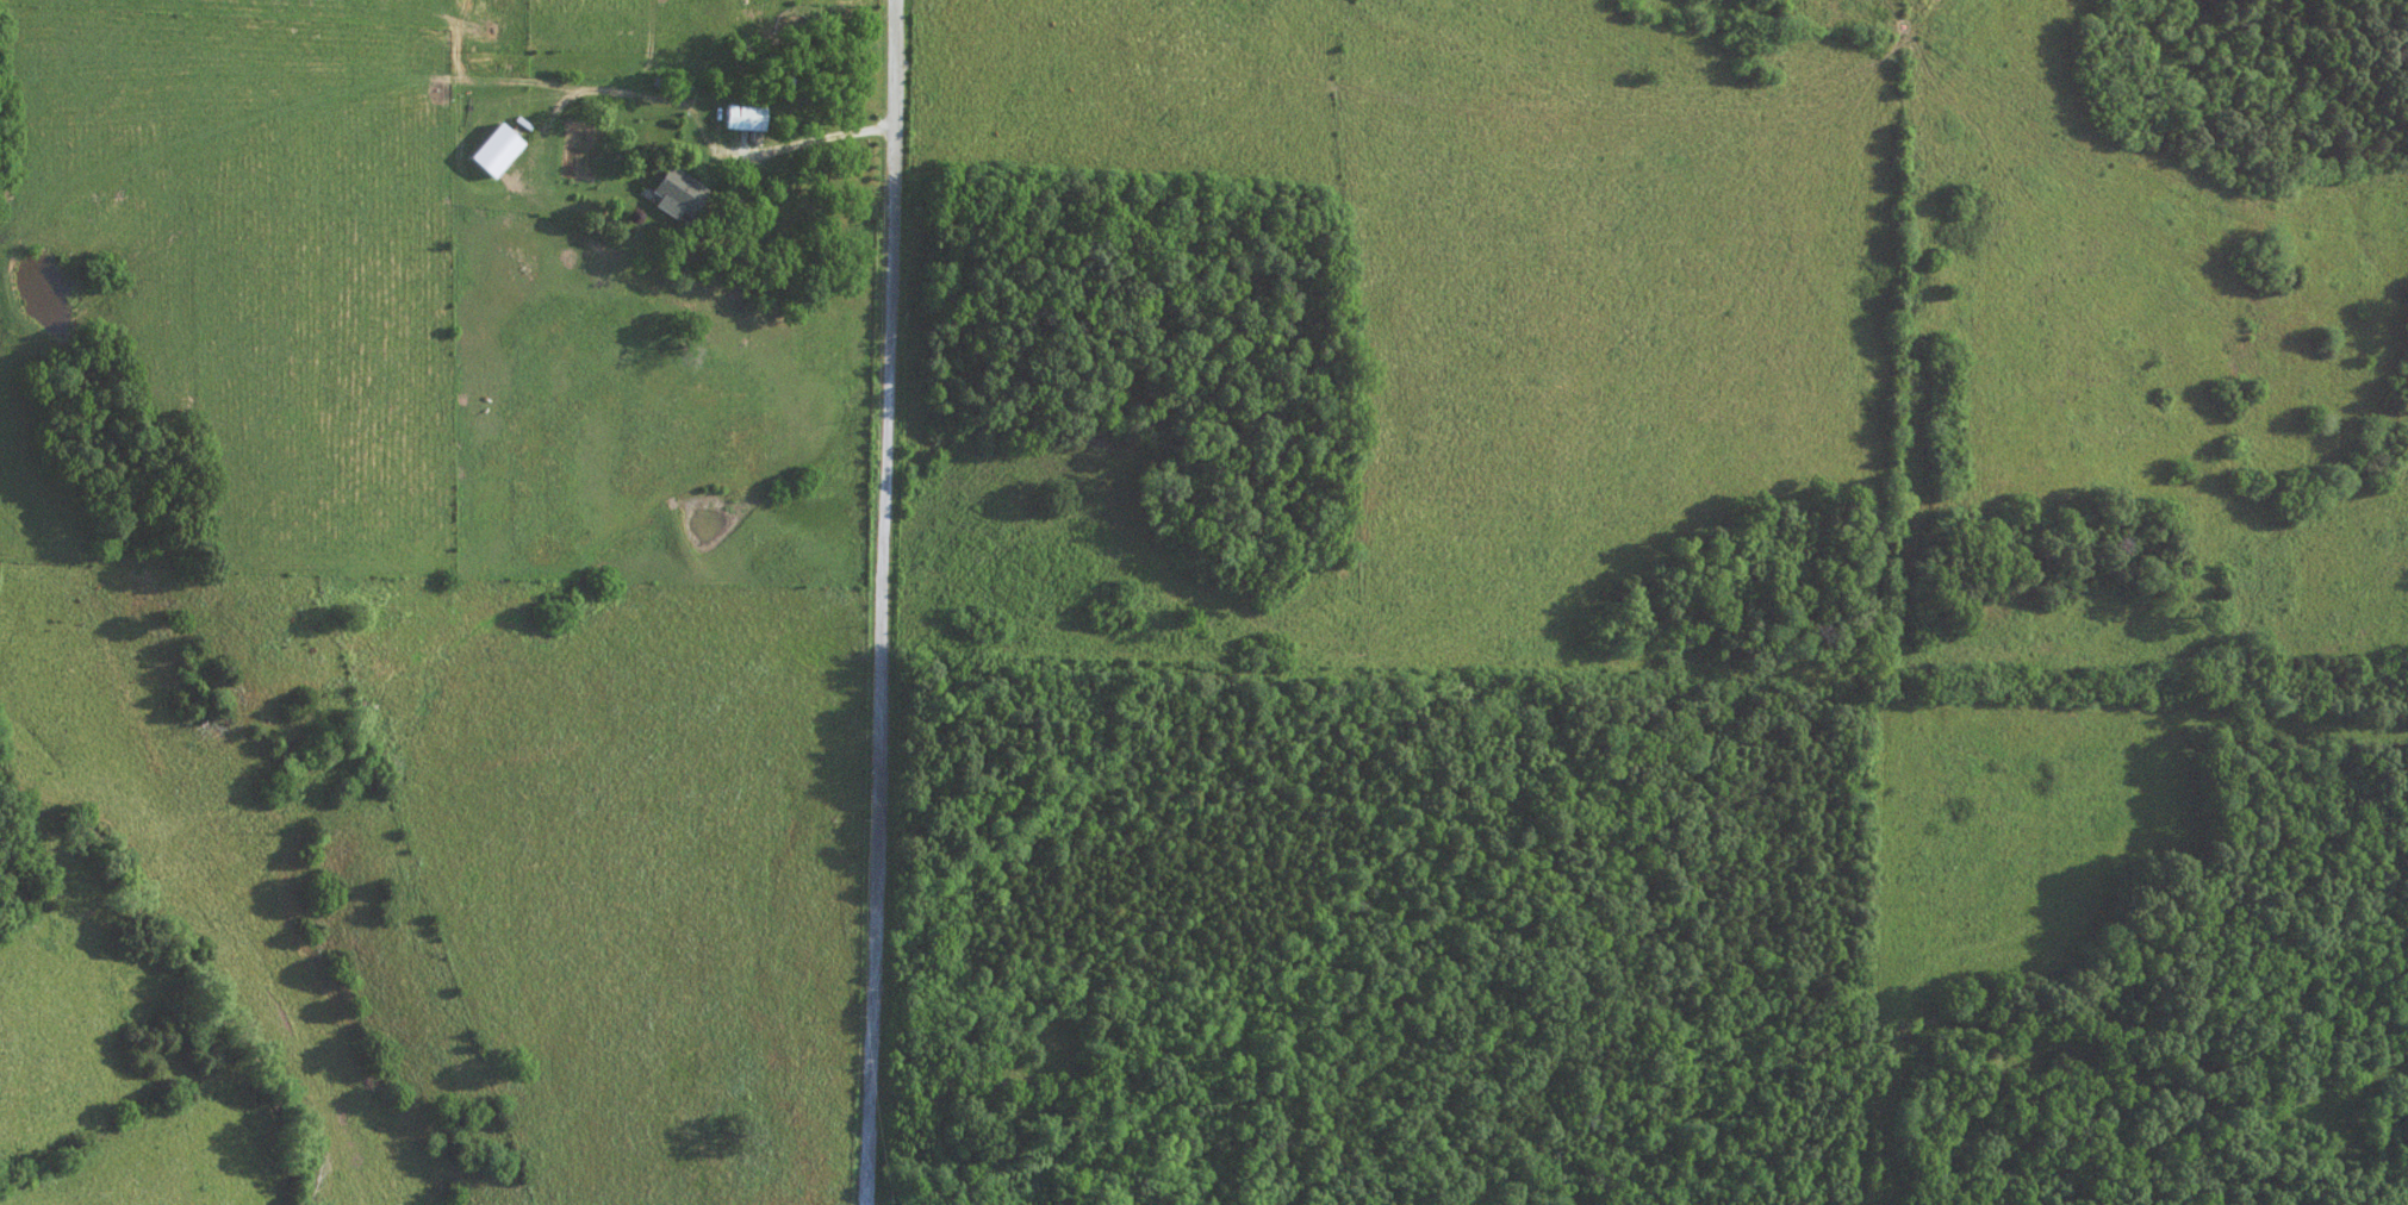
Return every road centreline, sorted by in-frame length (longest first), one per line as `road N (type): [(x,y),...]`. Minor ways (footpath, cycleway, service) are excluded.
road 1 (residential): [(871,1204),(898,0)]

